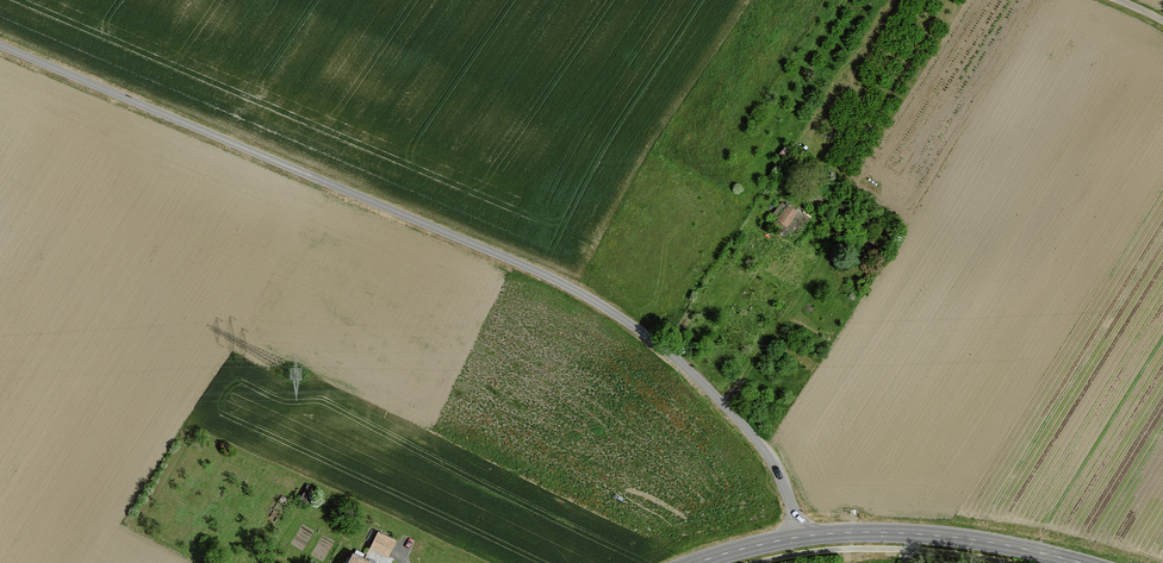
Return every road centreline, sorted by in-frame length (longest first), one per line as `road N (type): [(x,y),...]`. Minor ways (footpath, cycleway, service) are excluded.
road 1 (unclassified): [(800,536),(780,474),(750,431),(649,336),(600,304),(0,45)]
road 2 (tertiary): [(913,533),(1080,562)]

